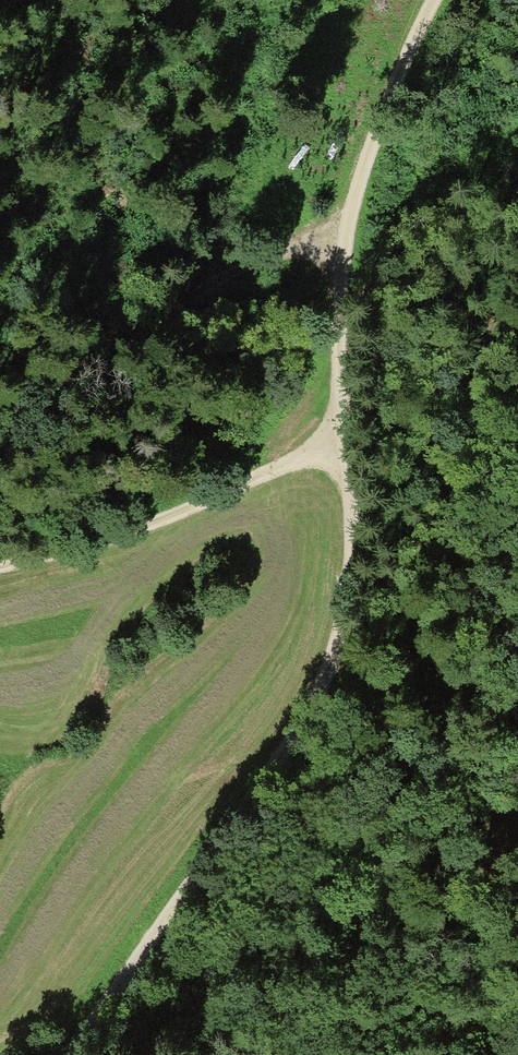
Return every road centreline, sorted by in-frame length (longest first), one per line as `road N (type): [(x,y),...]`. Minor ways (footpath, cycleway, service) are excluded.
road 1 (track): [(69,1054),(313,706),(341,652),(354,545),(337,443),(325,433),(335,402),(342,241),(432,0)]
road 2 (track): [(517,262),(431,515),(392,594),(341,652)]
road 3 (track): [(0,416),(106,368),(208,284),(284,249),(342,241)]
road 4 (track): [(325,433),(297,458),(139,529),(0,568)]

